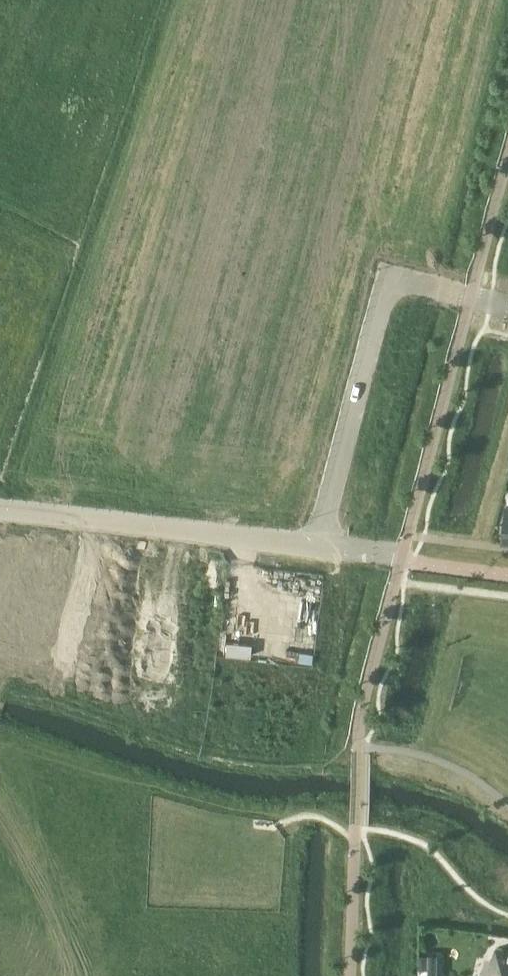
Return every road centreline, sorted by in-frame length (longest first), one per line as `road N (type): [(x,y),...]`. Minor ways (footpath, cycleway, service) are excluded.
road 1 (residential): [(0,35),(325,221)]
road 2 (residential): [(325,221),(393,22)]
road 3 (residential): [(232,493),(29,468)]
road 4 (residential): [(325,221),(470,299)]
road 5 (residential): [(274,369),(325,221)]
road 6 (residential): [(232,493),(274,369)]
road 7 (residential): [(0,223),(20,232),(43,177),(0,158)]

